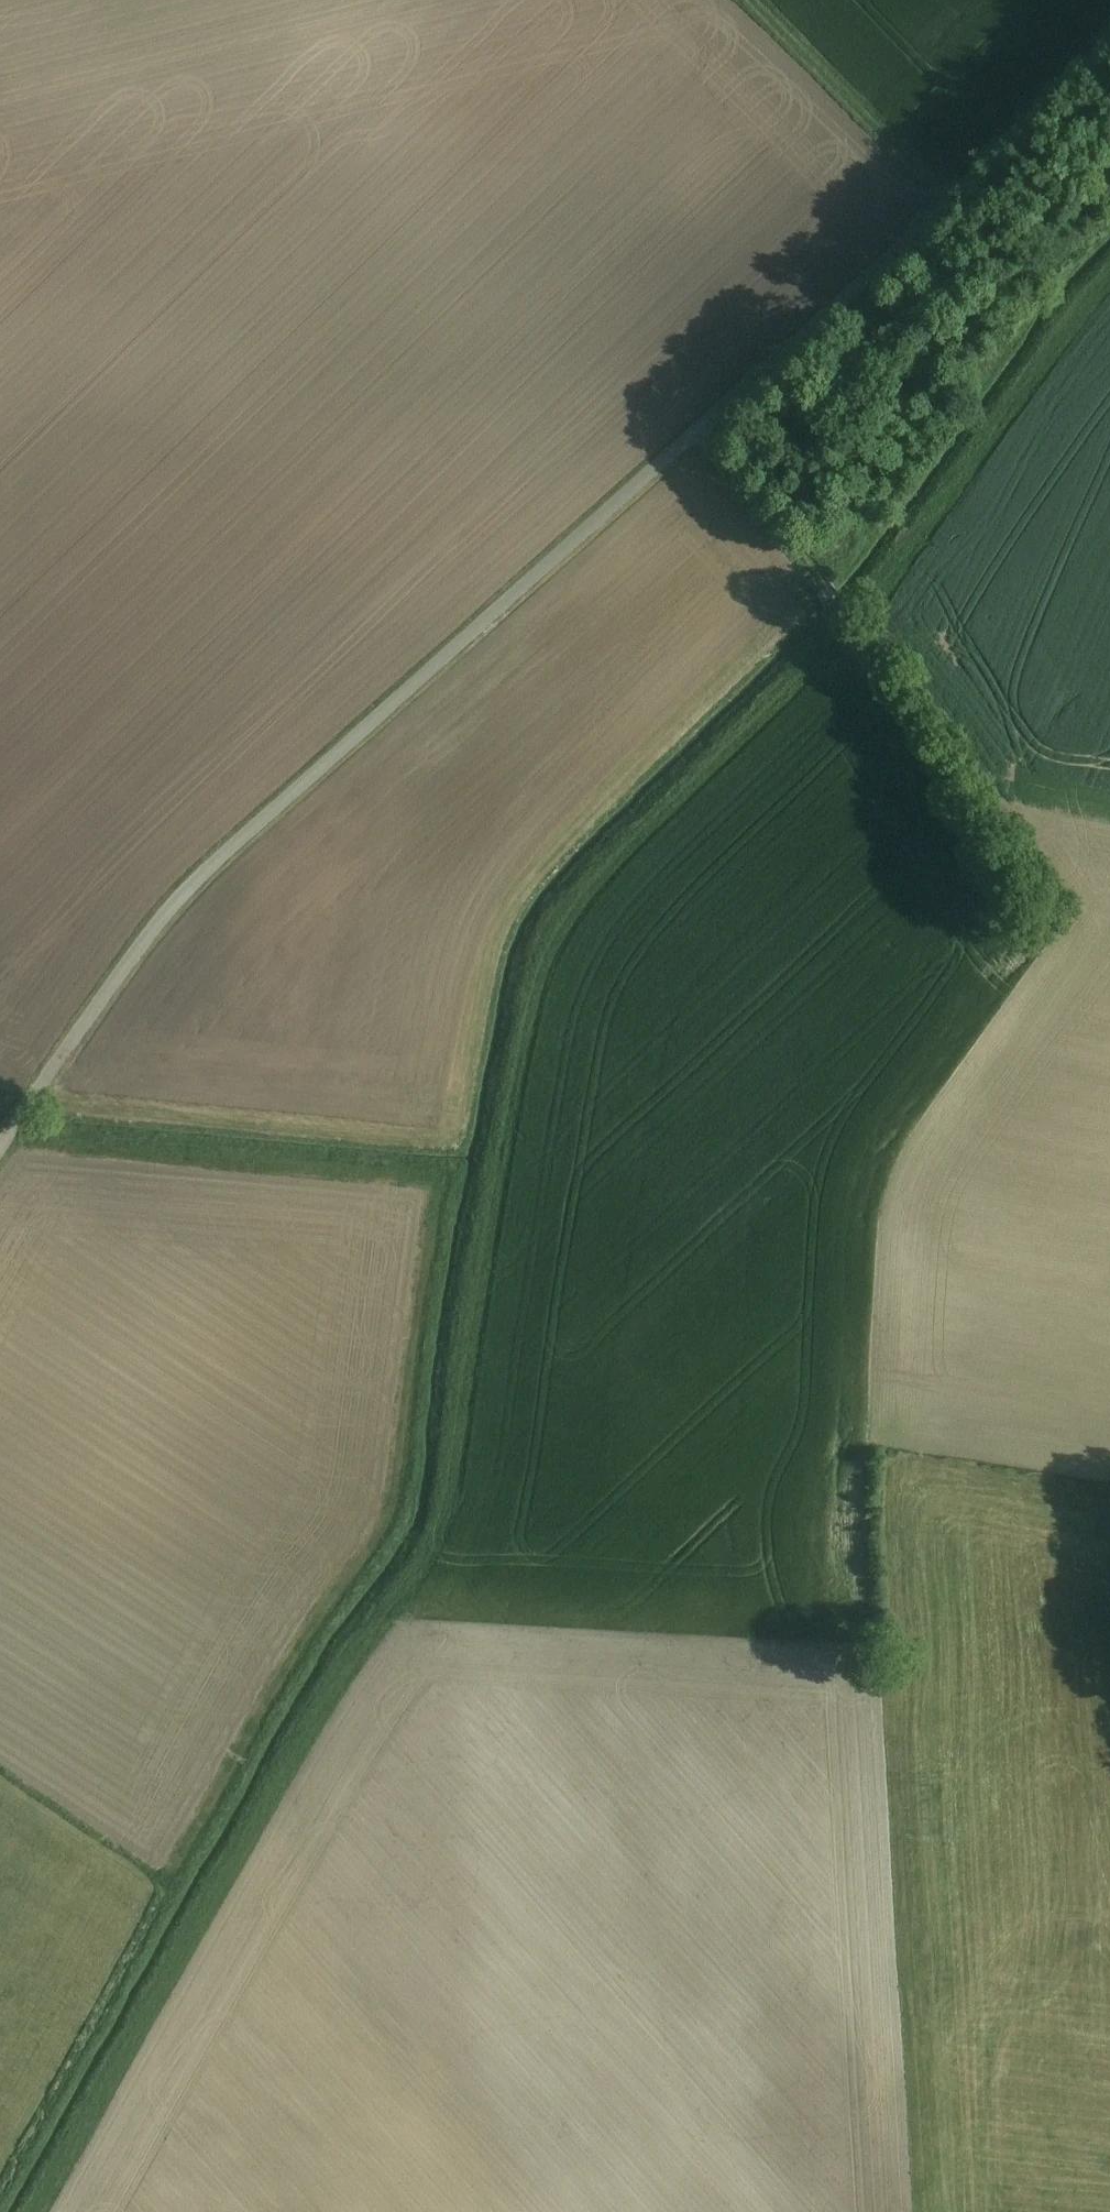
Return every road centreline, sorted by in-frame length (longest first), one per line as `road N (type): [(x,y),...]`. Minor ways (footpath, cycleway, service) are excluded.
road 1 (unclassified): [(0,1151),(198,885),(693,441),(1109,40)]
road 2 (track): [(858,643),(824,585),(693,441)]

